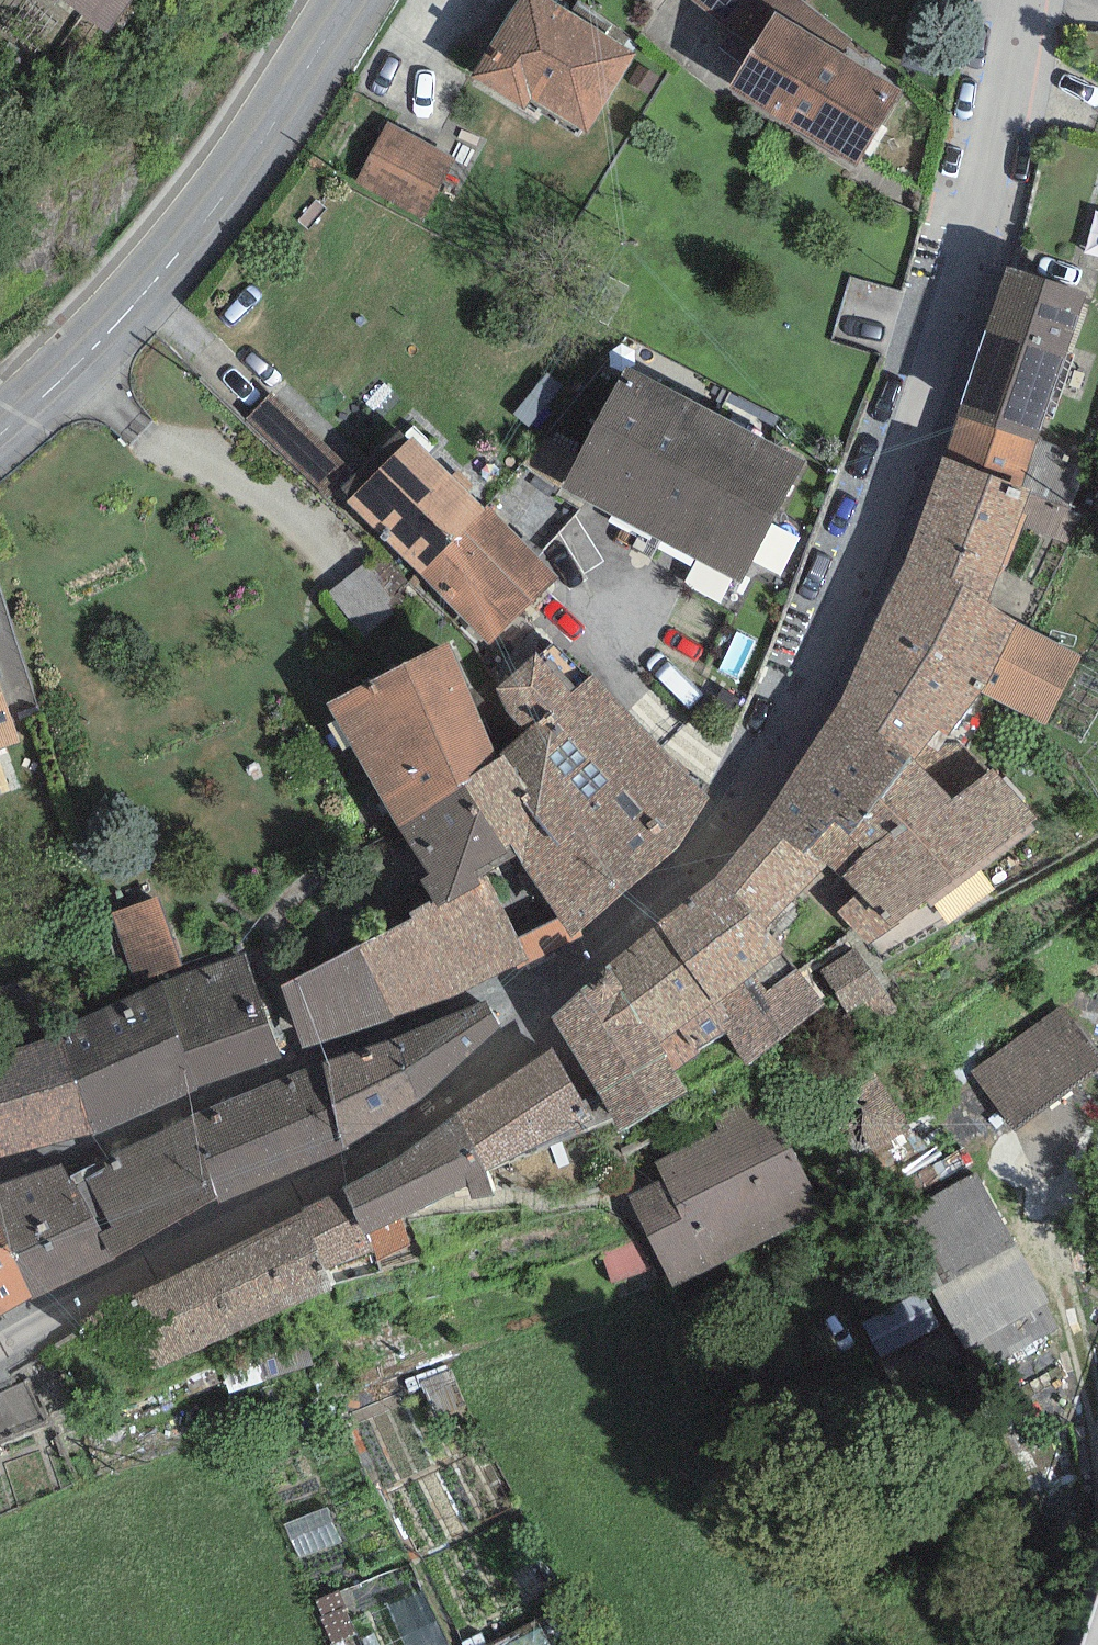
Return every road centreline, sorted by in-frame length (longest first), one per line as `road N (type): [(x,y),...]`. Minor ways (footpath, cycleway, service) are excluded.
road 1 (residential): [(1027,0),(1016,90),(979,251),(934,390),(811,694),(701,863),(656,912),(539,1000),(502,1052),(423,1122),(0,1345)]
road 2 (tertiary): [(0,468),(79,392),(237,209),(294,93),(353,0)]
road 3 (track): [(1097,1340),(1050,1196)]

